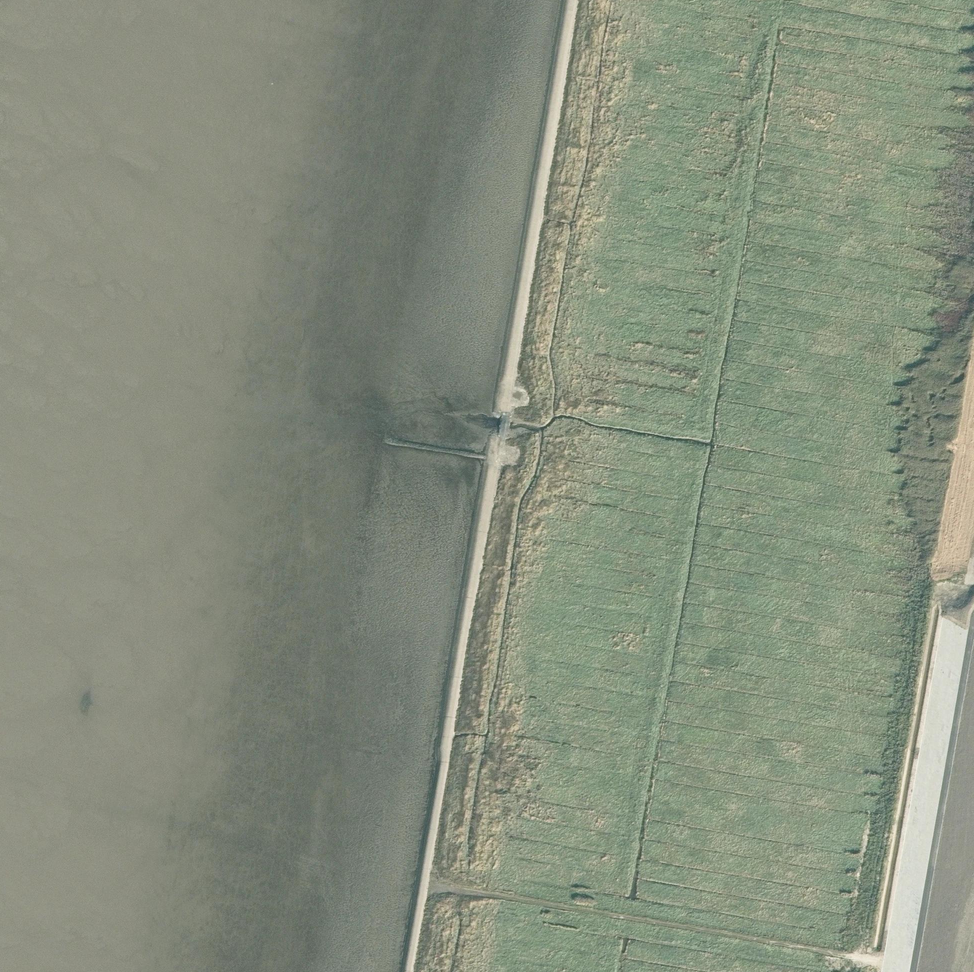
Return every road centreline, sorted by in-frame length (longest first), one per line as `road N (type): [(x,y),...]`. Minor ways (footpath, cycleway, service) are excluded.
road 1 (track): [(425,883),(926,970)]
road 2 (track): [(973,704),(926,971)]

